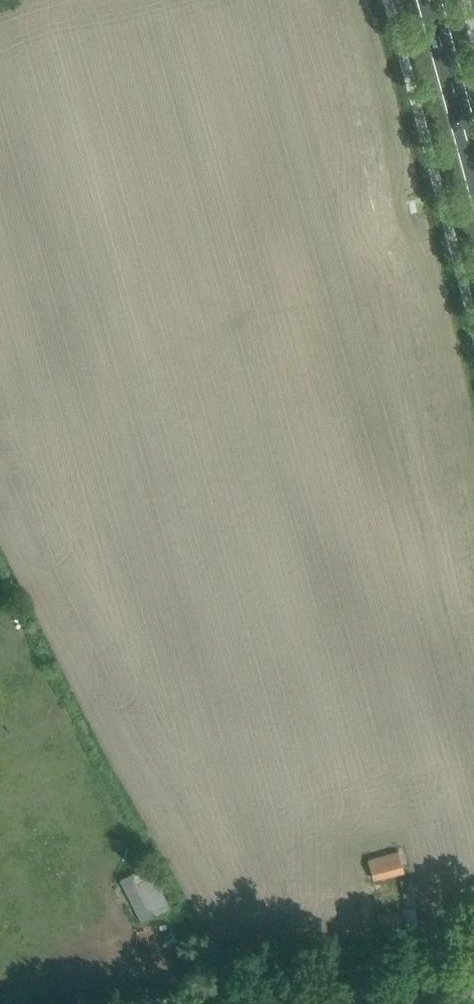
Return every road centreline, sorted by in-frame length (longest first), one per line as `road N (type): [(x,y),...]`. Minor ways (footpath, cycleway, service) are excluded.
road 1 (secondary): [(473,172),(428,0)]
road 2 (unclassified): [(313,1003),(473,975)]

